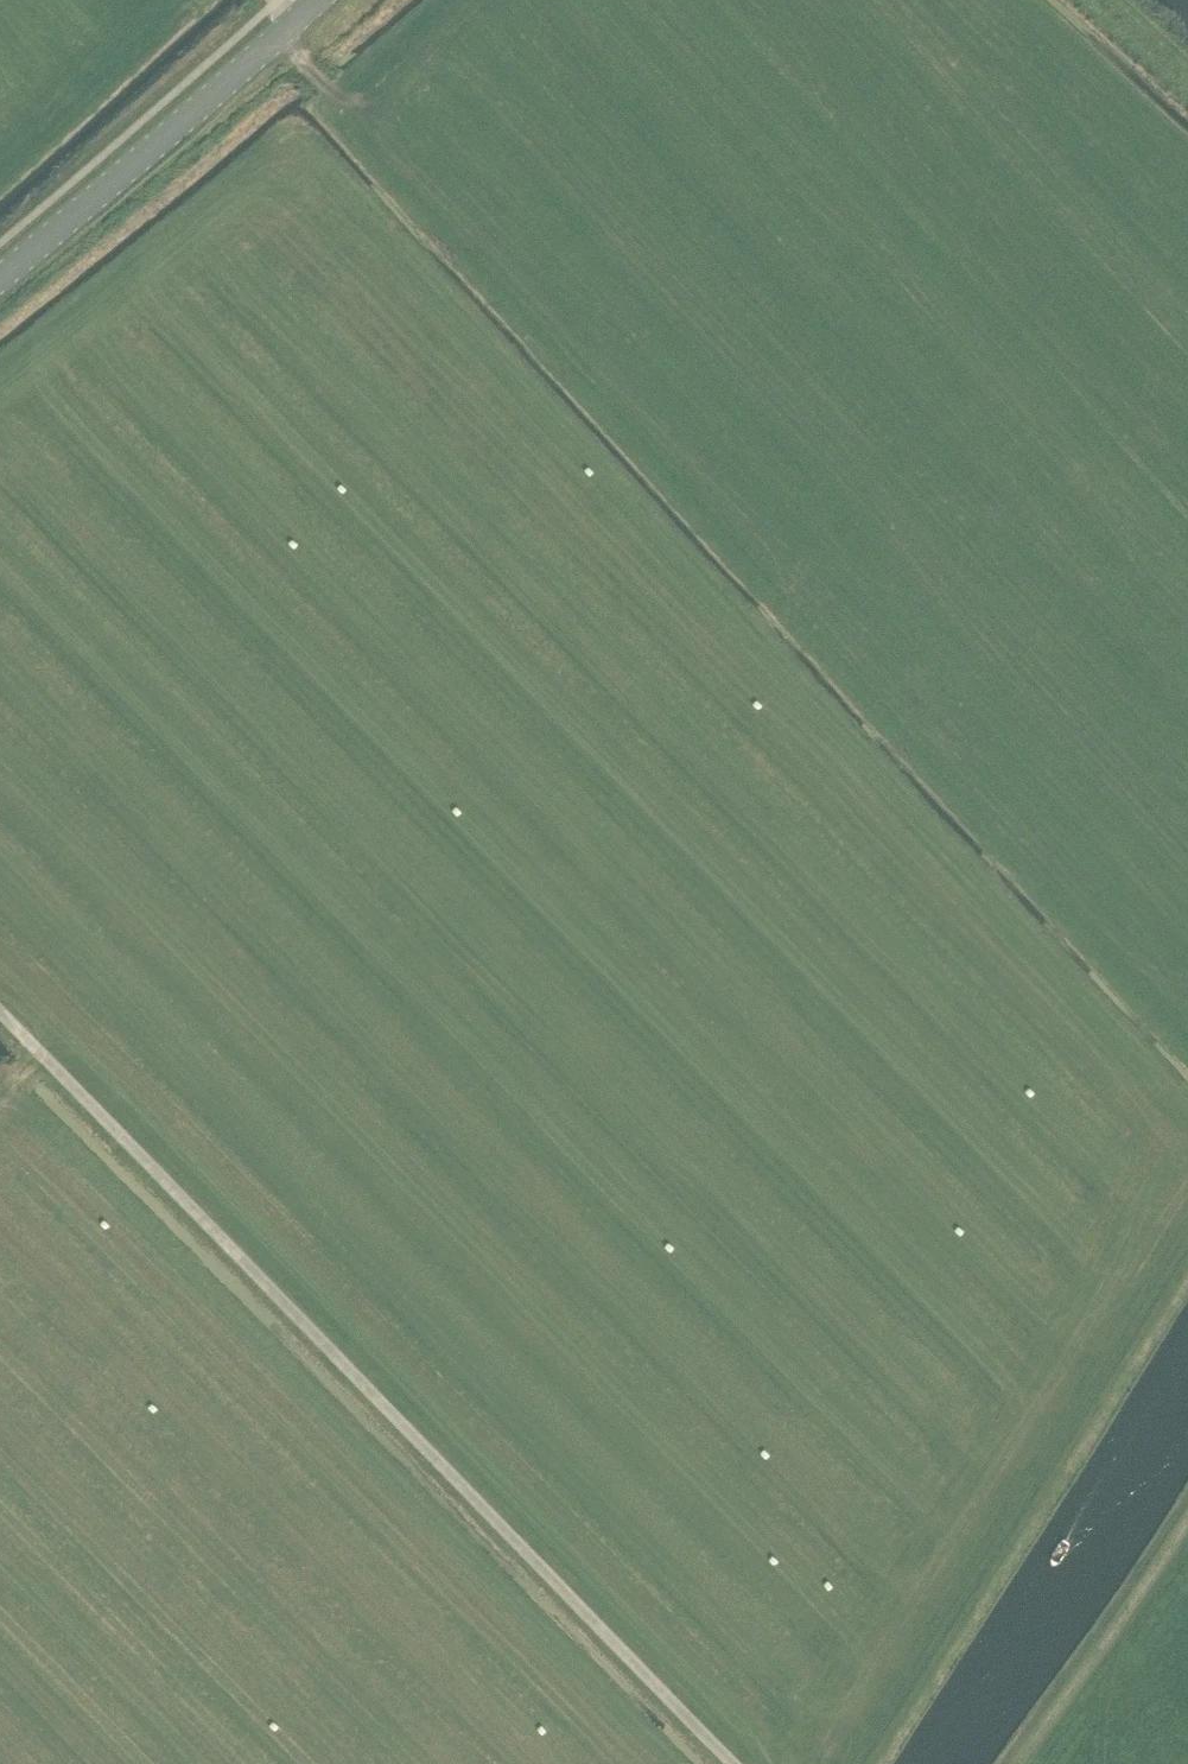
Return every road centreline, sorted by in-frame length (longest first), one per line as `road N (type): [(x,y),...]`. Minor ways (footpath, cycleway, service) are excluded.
road 1 (track): [(0,1014),(731,1763)]
road 2 (tertiary): [(0,284),(320,0)]
road 3 (track): [(1187,1507),(1015,1763)]

